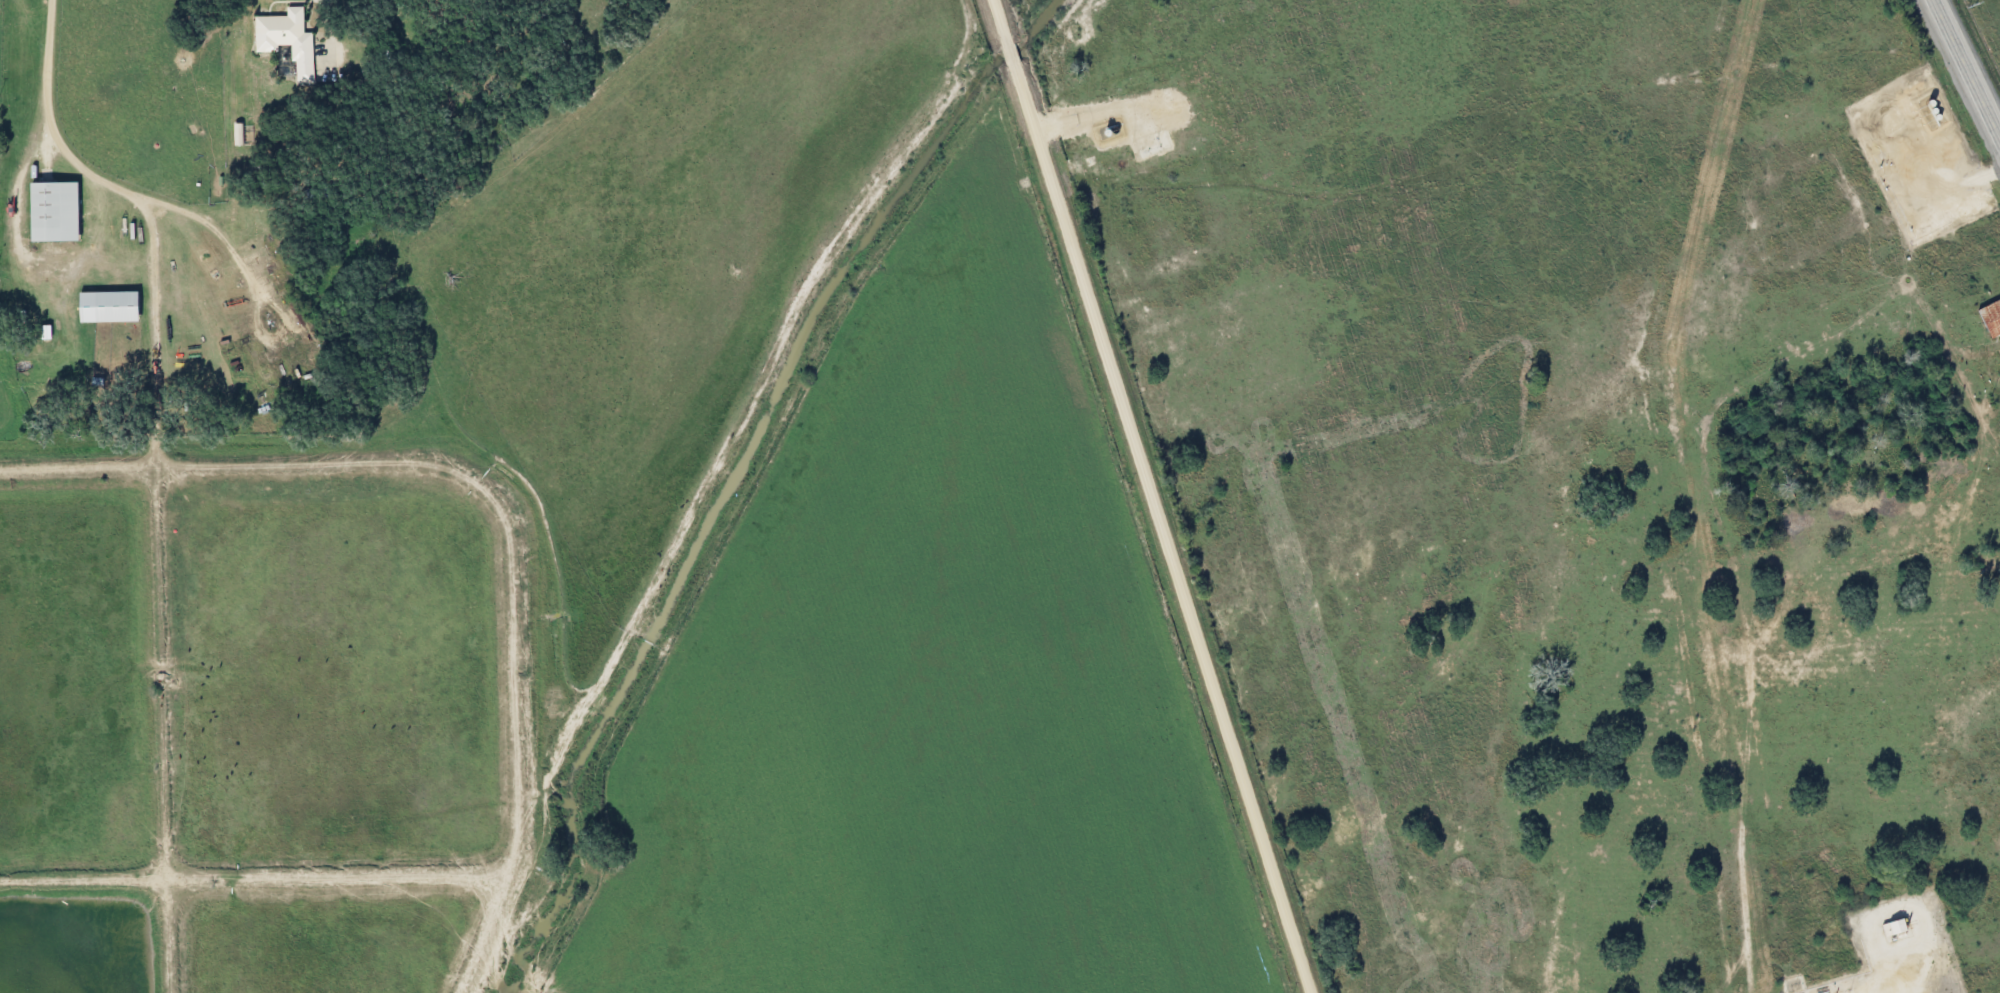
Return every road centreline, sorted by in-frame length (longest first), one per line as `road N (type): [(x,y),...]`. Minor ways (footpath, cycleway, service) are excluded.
road 1 (residential): [(1309,992),(995,0)]
road 2 (primary): [(1999,141),(1932,0)]

